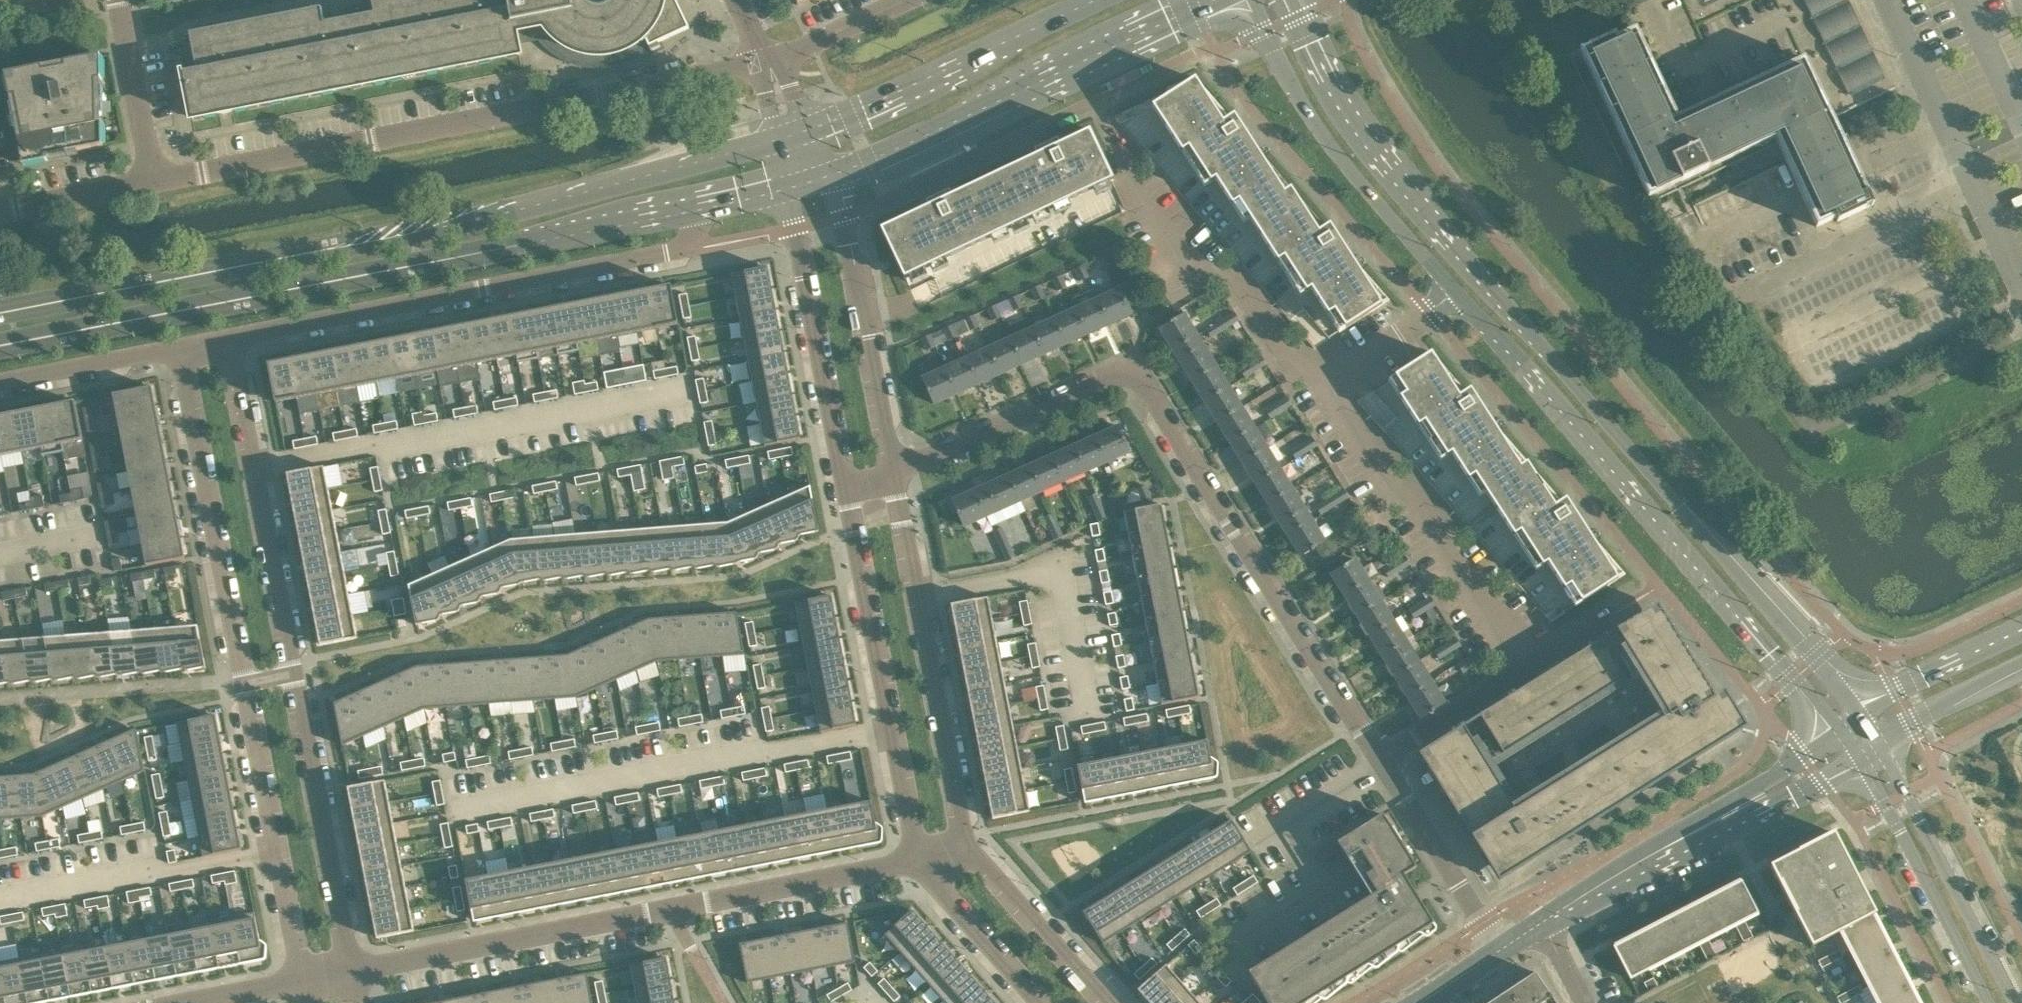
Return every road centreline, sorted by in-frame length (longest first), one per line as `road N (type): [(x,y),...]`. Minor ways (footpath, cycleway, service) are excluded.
road 1 (tertiary): [(1853,713),(1417,202),(1357,120),(1294,0)]
road 2 (secondary): [(773,141),(480,219),(0,313)]
road 3 (residential): [(1380,765),(1133,370),(889,476)]
road 4 (secondary): [(0,346),(710,207)]
road 5 (residential): [(354,974),(229,336)]
road 6 (residential): [(180,345),(303,983)]
road 7 (residential): [(753,62),(153,182)]
road 8 (residential): [(354,974),(919,862)]
road 9 (tertiary): [(1458,300),(1835,727)]
road 10 (residential): [(229,336),(664,252),(710,207)]
road 11 (secondary): [(827,178),(1212,0)]
road 12 (residential): [(845,485),(919,862)]
road 13 (residential): [(964,846),(889,476)]
road 14 (tertiary): [(1252,0),(1321,131),(1458,300)]
road 15 (tertiary): [(1541,922),(1861,761)]
road 16 (tertiary): [(1835,727),(1784,769),(1541,922)]
road 17 (residential): [(1325,389),(1524,669)]
road 18 (residential): [(1325,389),(1235,285),(1165,234),(1114,131)]
road 19 (secondary): [(1096,0),(810,129)]
road 20 (residential): [(889,476),(848,246),(827,178)]
road 21 (residential): [(786,190),(845,485)]
road 22 (tertiary): [(2012,1002),(1879,750)]
road 23 (tertiary): [(1861,761),(1985,1002)]
road 24 (residential): [(1496,950),(1380,765)]
road 25 (residential): [(1111,1002),(964,846)]
road 26 (tertiary): [(2021,628),(1853,713)]
road 27 (residential): [(153,182),(116,0)]
road 28 (residential): [(0,381),(180,345)]
road 29 (residential): [(919,862),(1037,1002)]
road 30 (residential): [(1380,765),(1524,669)]
road 31 (tertiary): [(1879,750),(1910,721),(2021,663)]
road 32 (residential): [(1458,300),(1325,389)]
road 33 (residential): [(153,182),(0,212)]
road 34 (residential): [(905,0),(781,54)]

